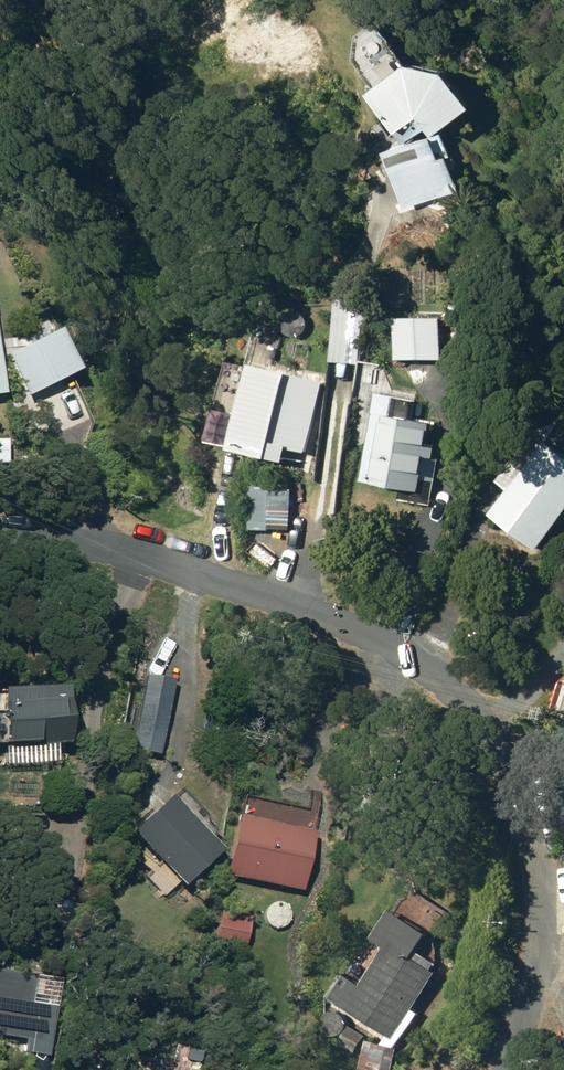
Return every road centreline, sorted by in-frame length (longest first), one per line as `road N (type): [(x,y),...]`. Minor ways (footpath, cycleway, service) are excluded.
road 1 (residential): [(499,1069),(542,940),(538,842),(517,760),(491,726),(450,683),(382,642),(117,544),(0,527)]

